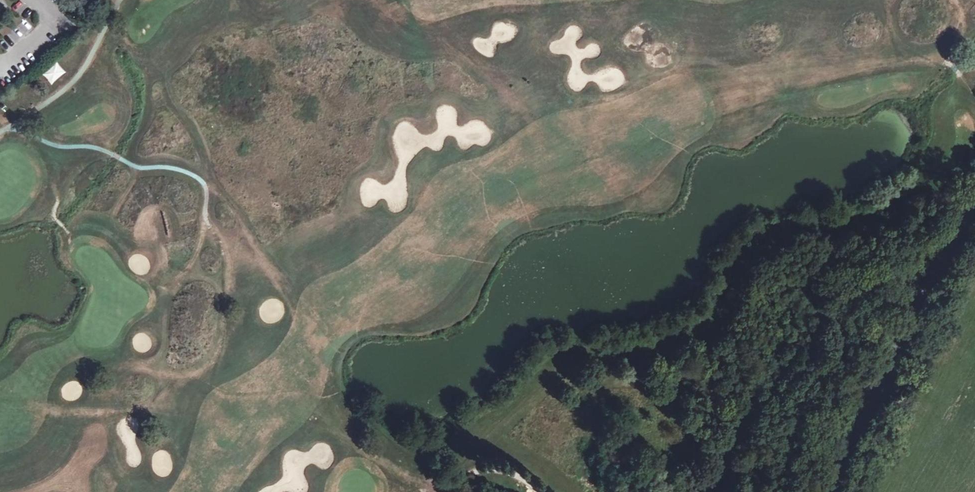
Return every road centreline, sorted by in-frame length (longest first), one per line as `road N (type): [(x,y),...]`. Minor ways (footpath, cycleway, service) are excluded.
road 1 (tertiary): [(974,211),(832,491)]

